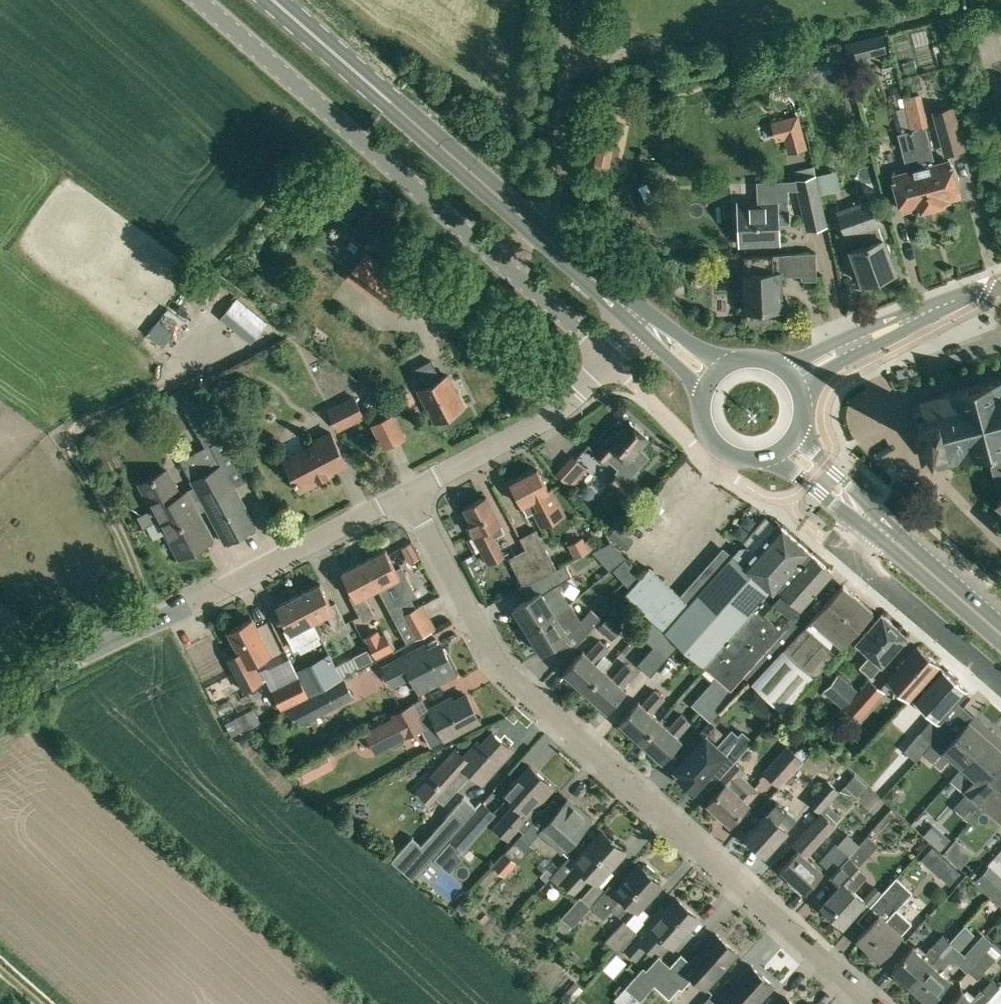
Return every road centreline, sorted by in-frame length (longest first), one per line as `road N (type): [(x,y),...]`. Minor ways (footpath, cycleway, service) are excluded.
road 1 (residential): [(873,1003),(505,674),(410,491)]
road 2 (residential): [(47,673),(410,491)]
road 3 (unclassified): [(502,257),(202,0)]
road 4 (primary): [(535,226),(273,0)]
road 5 (residential): [(410,491),(567,409),(608,360)]
road 6 (unclassified): [(535,226),(557,199),(567,0)]
road 7 (residential): [(1000,691),(857,565),(884,532)]
road 8 (tertiary): [(793,382),(839,350),(1000,283)]
road 9 (primary): [(1000,635),(884,532)]
road 10 (unclassified): [(608,360),(502,257)]
road 11 (primary): [(711,379),(702,409),(723,448),(752,457),(786,442)]
road 12 (primary): [(641,317),(535,226)]
road 13 (primary): [(884,532),(786,442)]

